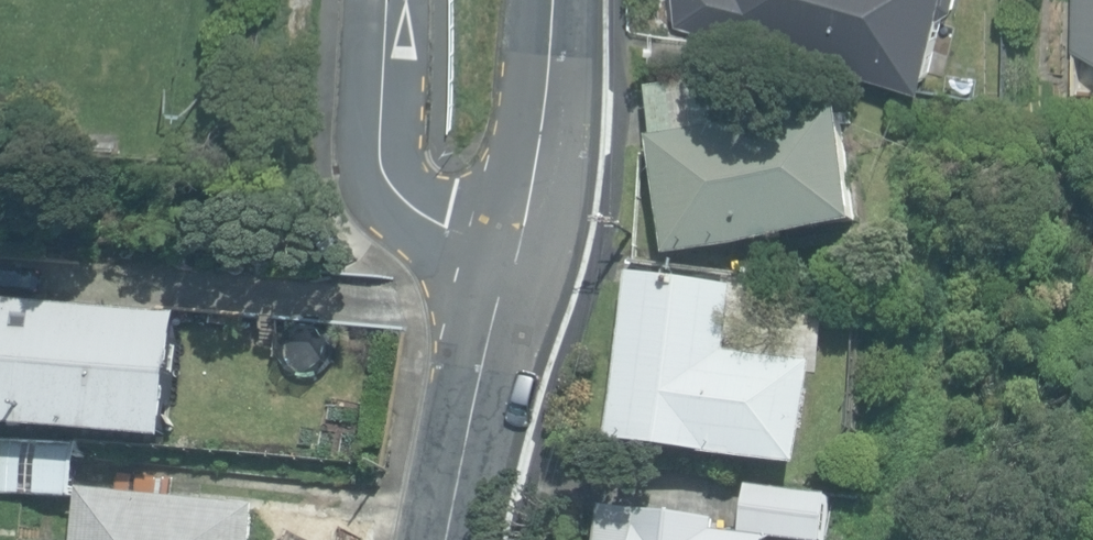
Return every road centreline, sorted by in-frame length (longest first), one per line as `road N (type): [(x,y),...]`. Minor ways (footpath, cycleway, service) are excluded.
road 1 (residential): [(385,0),(383,143),(393,176),(411,201),(504,274)]
road 2 (residential): [(554,0),(547,144),(504,274)]
road 3 (residential): [(504,274),(446,539)]

